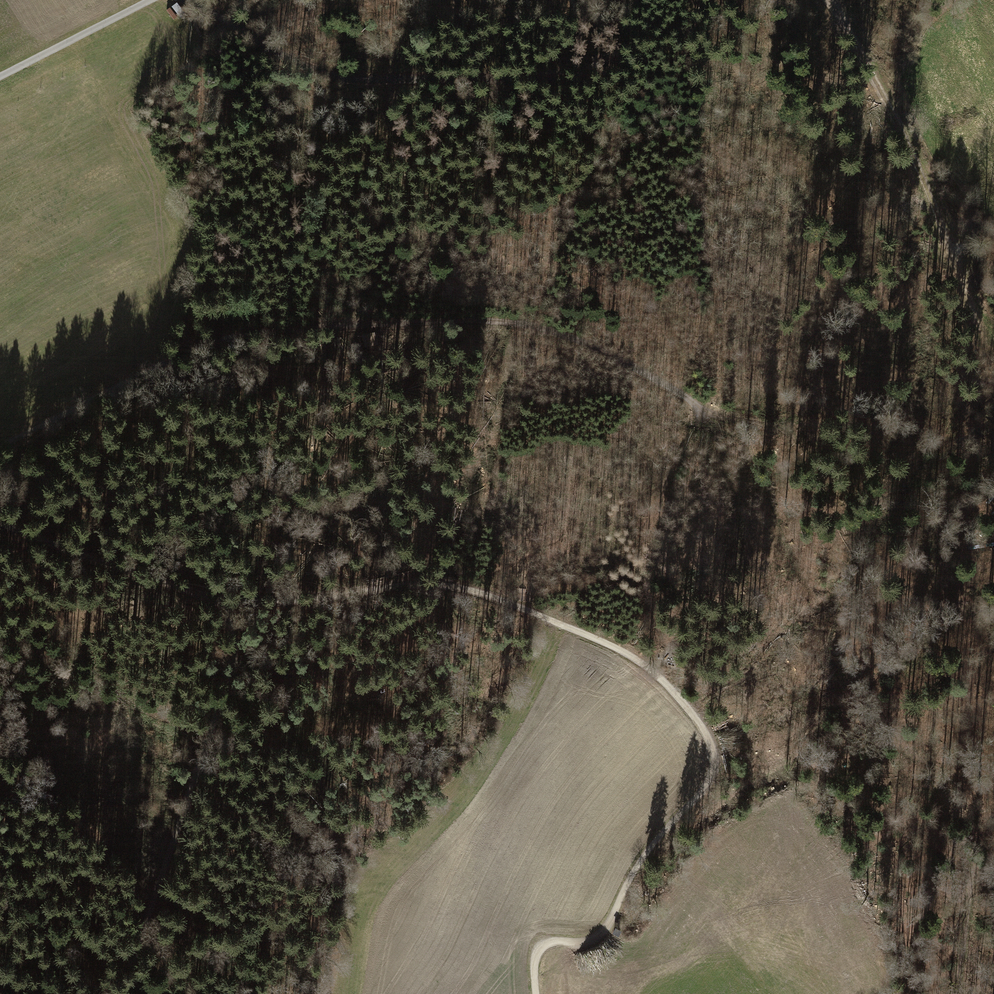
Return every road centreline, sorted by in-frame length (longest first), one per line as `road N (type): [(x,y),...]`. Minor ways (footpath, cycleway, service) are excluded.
road 1 (track): [(535,993),(539,944),(598,941),(630,877),(716,774),(710,738),(660,677),(607,643),(475,592),(438,584),(355,599),(226,604),(0,520)]
road 2 (track): [(0,431),(198,342),(301,327),(476,318),(554,329),(672,385),(696,405),(696,423),(705,414)]
road 3 (track): [(124,993),(231,685),(236,643),(226,604)]
road 4 (track): [(826,0),(887,103),(983,335)]
road 5 (track): [(177,0),(322,71),(367,80),(528,79)]
road 6 (track): [(958,993),(965,870),(952,822),(914,762),(888,743)]

